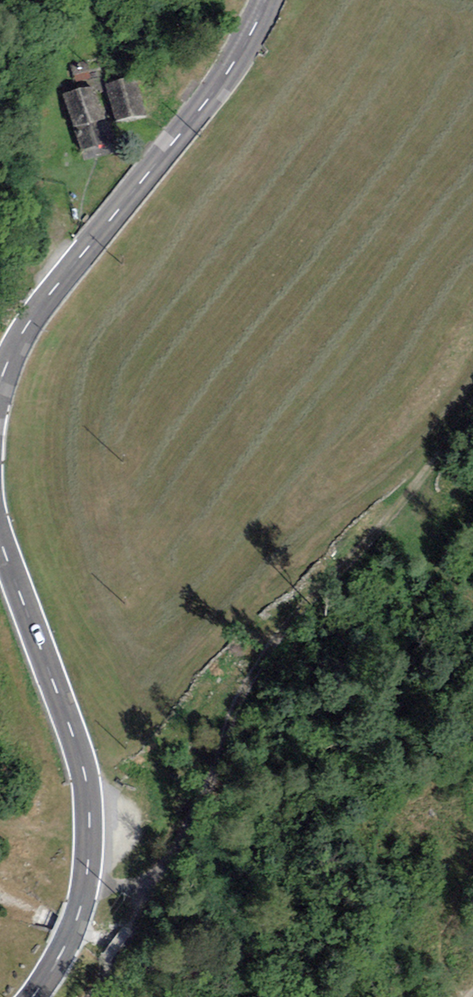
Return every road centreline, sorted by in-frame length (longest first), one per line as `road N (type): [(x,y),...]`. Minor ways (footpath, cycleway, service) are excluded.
road 1 (track): [(86,887),(144,884),(167,864),(257,666),(409,496),(472,405)]
road 2 (tertiary): [(34,996),(81,905),(90,799),(0,538)]
road 3 (tertiary): [(0,381),(32,320),(220,83),(269,0)]

